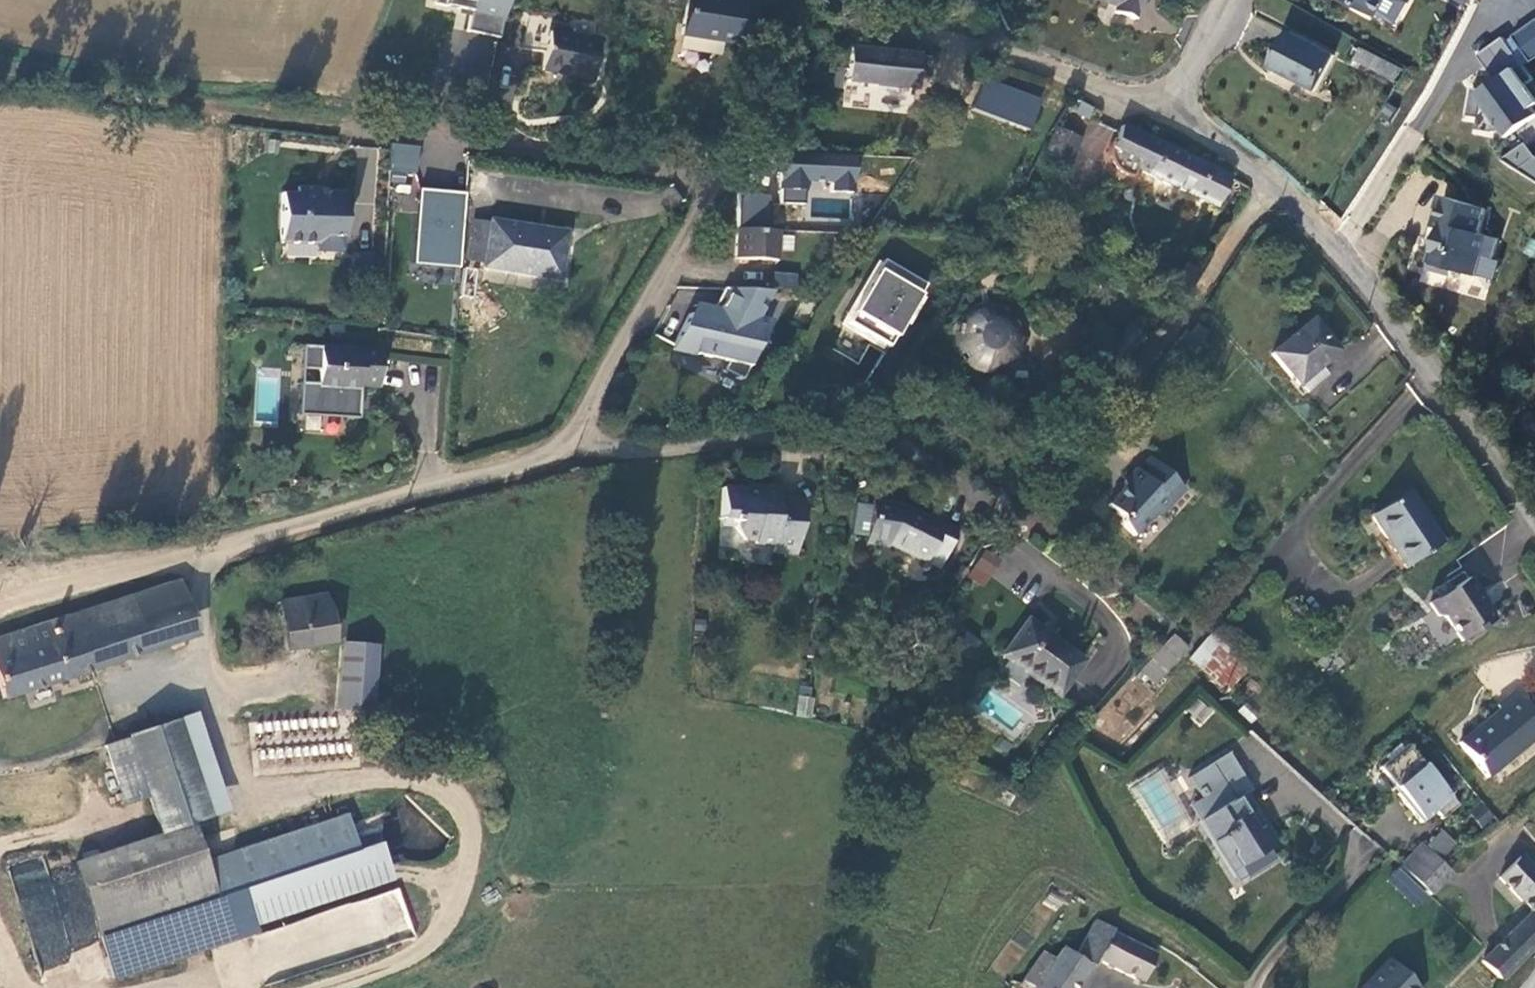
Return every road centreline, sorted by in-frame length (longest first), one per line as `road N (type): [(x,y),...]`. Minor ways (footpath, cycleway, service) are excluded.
road 1 (unclassified): [(1170,121),(1272,188),(1340,254),(1440,379),(1534,520)]
road 2 (unclassified): [(780,64),(853,24),(902,27),(1019,60),(1170,121)]
road 3 (unclassified): [(327,129),(721,179)]
road 4 (unclassified): [(959,482),(852,448),(717,444),(632,453),(574,443)]
road 5 (unclassified): [(216,551),(535,462),(574,443)]
road 6 (unclassified): [(574,443),(721,179)]
road 7 (unclassified): [(1375,854),(1284,947),(1255,987)]
road 8 (unclassified): [(1170,121),(1229,0)]
road 9 (unclassified): [(721,179),(780,64)]

